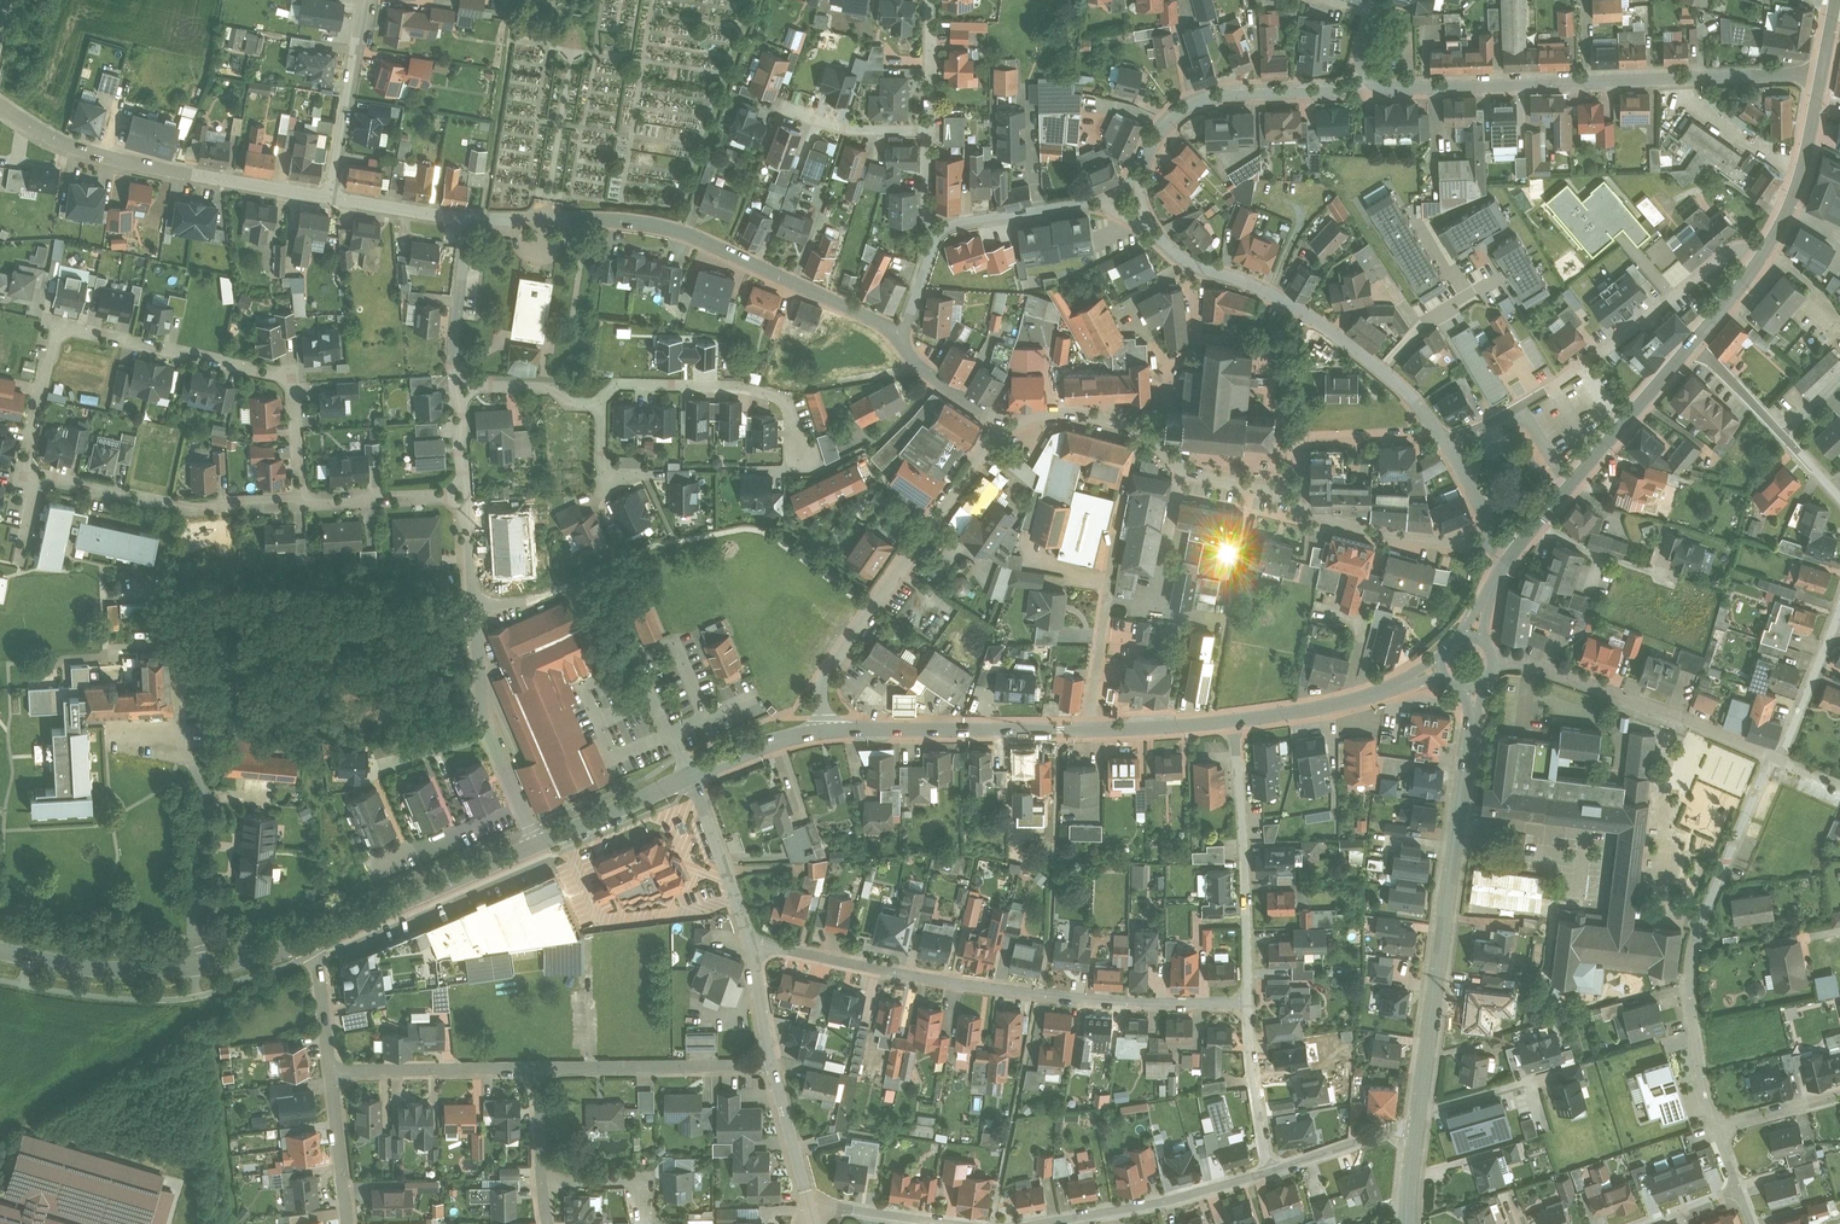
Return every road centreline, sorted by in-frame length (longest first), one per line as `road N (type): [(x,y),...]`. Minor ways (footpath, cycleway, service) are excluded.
road 1 (residential): [(39,478),(23,475),(56,328),(291,381),(299,501)]
road 2 (residential): [(749,945),(1038,994),(1247,1004)]
road 3 (residential): [(1361,87),(1822,76)]
road 4 (residential): [(469,220),(661,227),(902,336)]
road 5 (tertiary): [(1418,1127),(1472,688)]
road 6 (tertiary): [(828,731),(1234,721)]
road 7 (residential): [(1772,759),(1712,894),(1691,980),(1718,1128)]
road 8 (residential): [(1762,258),(1729,257),(1597,359),(1447,444)]
road 9 (residential): [(464,494),(482,706),(534,846)]
road 10 (residential): [(828,731),(822,694),(832,662),(1004,429)]
road 11 (residential): [(0,107),(46,137),(101,156),(331,199)]
road 12 (tertiary): [(0,951),(143,972),(207,967),(313,942)]
road 13 (residential): [(1193,267),(1272,296),(1339,337),(1439,434)]
road 14 (residential): [(1772,759),(1677,718),(1493,661)]
road 15 (tertiary): [(1509,558),(1698,339)]
road 16 (residential): [(1234,721),(1247,1004)]
road 17 (residential): [(299,501),(189,511),(39,478)]
road 18 (residential): [(804,467),(794,424),(775,400),(735,389),(628,383),(615,386),(601,405)]
road 19 (residential): [(1139,176),(1166,127),(1192,106),(1226,96),(1361,87)]
road 20 (tertiary): [(313,942),(534,846)]
road 21 (residential): [(1283,500),(1390,539),(1479,547),(1509,558)]
road 22 (residential): [(1039,1223),(1269,1174)]
road 23 (residential): [(541,1070),(771,1062)]
road 24 (tertiary): [(1234,721),(1361,699),(1441,668)]
road 25 (residential): [(330,1074),(541,1070)]
road 26 (residential): [(331,199),(364,0)]
road 27 (residential): [(1439,434),(1299,447),(1283,500)]
road 28 (tertiary): [(1762,258),(1799,179),(1822,76)]
road 29 (residential): [(1142,432),(1194,343),(1193,267)]
road 30 (residential): [(749,945),(690,777)]
road 31 (residential): [(1247,1004),(1269,1174)]
road 32 (residential): [(937,238),(957,225),(1103,204)]
road 33 (tertiary): [(534,846),(690,777)]
road 34 (residential): [(469,220),(456,388)]
road 35 (residential): [(464,494),(299,501)]
road 36 (residential): [(1839,608),(1780,762)]
road 37 (residential): [(1142,432),(1197,478),(1283,500)]
road 38 (residential): [(811,1215),(771,1062)]
road 39 (residential): [(1269,1174),(1418,1127)]
road 40 (residential): [(780,110),(848,131),(930,134)]
road 41 (residential): [(330,1074),(347,1223)]
road 42 (residential): [(601,405),(546,390),(456,388)]
road 43 (tertiary): [(690,777),(758,747),(828,731)]
road 44 (residential): [(542,1183),(645,1182),(647,1223)]
road 45 (residential): [(1004,429),(1060,412),(1142,432)]
road 46 (residential): [(902,336),(912,362),(1004,429)]
road 47 (residential): [(331,199),(469,220)]
road 48 (residential): [(930,134),(931,0)]
road 49 (residential): [(313,942),(330,1074)]
road 50 (residential): [(1698,339),(1787,435)]
road 51 (residential): [(1447,444),(1509,558)]
road 52 (residential): [(811,1215),(828,1210),(936,1223)]
road 53 (residential): [(1839,1098),(1718,1128)]

